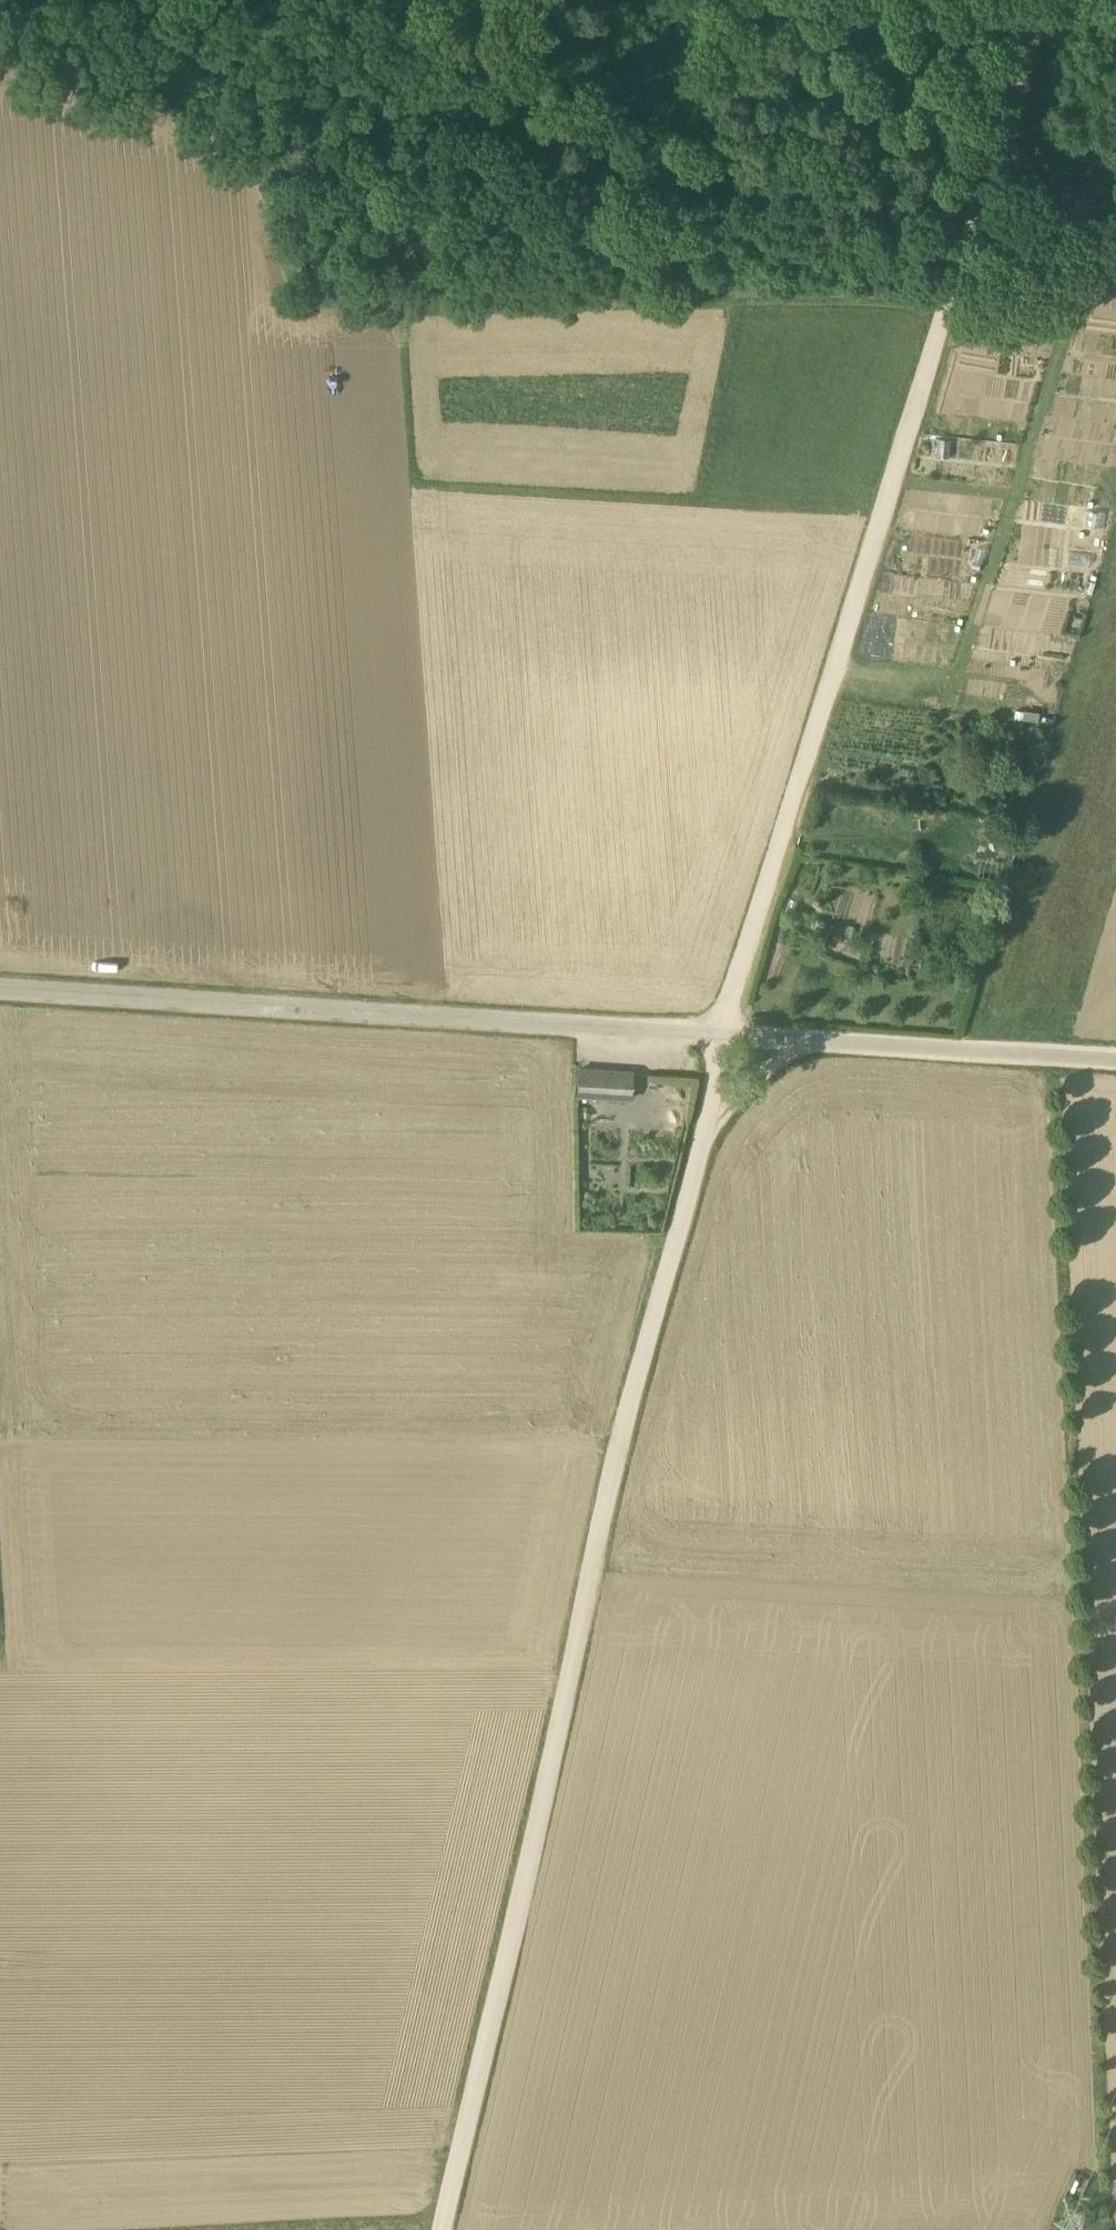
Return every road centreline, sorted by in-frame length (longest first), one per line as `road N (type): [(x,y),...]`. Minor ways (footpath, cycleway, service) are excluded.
road 1 (track): [(723,1037),(705,1136),(599,1530),(568,1699),(446,2229)]
road 2 (unclassified): [(1115,1062),(0,989)]
road 3 (track): [(723,1037),(893,459),(1045,0)]
road 4 (track): [(705,1136),(754,1080),(819,1043)]

